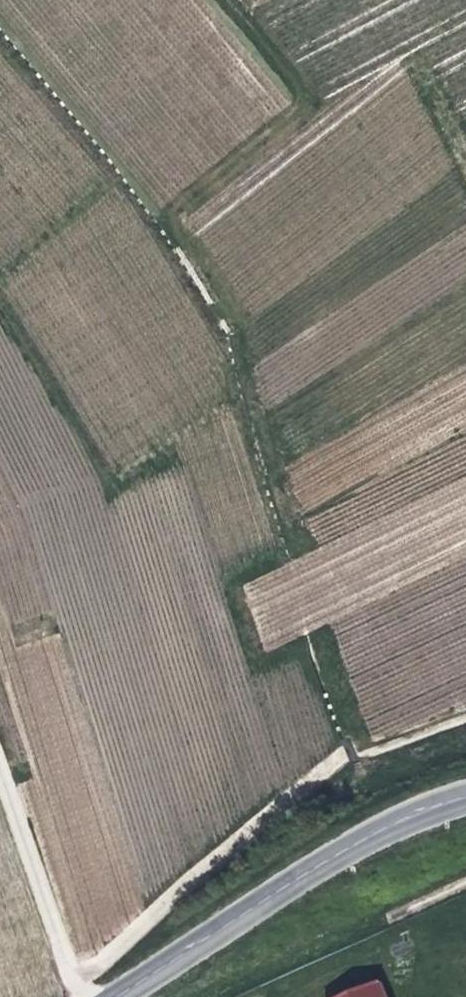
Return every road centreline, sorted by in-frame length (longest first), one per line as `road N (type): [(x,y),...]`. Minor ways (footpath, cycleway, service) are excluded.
road 1 (track): [(465,715),(339,764),(248,826),(73,980)]
road 2 (tertiary): [(465,786),(425,792),(346,832),(107,996)]
road 3 (track): [(0,765),(75,996)]

